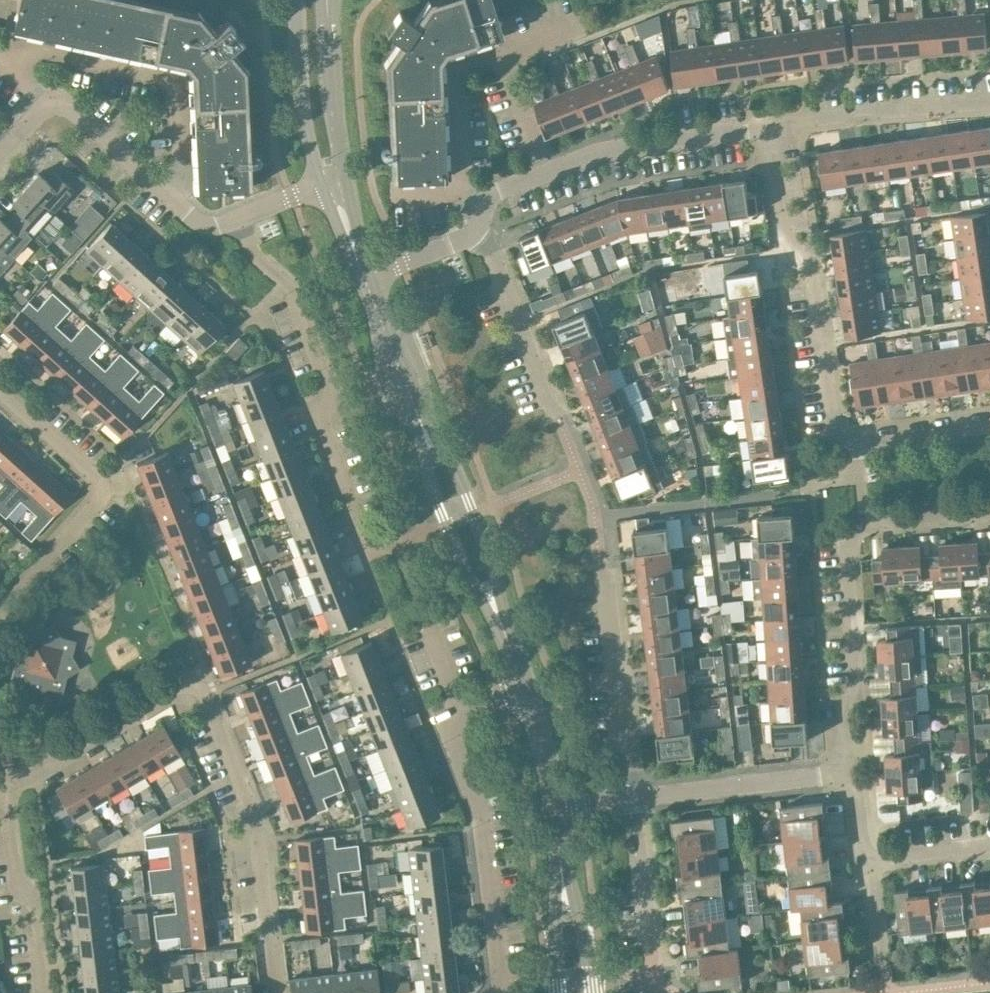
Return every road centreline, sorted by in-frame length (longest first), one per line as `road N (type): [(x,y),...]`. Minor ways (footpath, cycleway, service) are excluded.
road 1 (residential): [(276,992),(260,842),(202,687),(173,687),(8,782)]
road 2 (residential): [(168,196),(178,175),(180,104),(159,74),(21,46),(3,63),(49,104)]
road 3 (residential): [(236,219),(254,256),(294,297),(338,389),(322,423),(357,521)]
road 4 (residential): [(772,126),(787,246),(808,267),(833,424),(855,444)]
road 5 (residential): [(462,711),(443,718),(482,830),(500,992)]
road 6 (residential): [(0,390),(101,484),(0,602)]
road 7 (residential): [(862,524),(849,542),(856,677),(843,699),(849,776)]
road 8 (tertiary): [(500,623),(474,513),(415,407)]
road 9 (tertiary): [(415,407),(445,524),(500,623)]
road 10 (residential): [(546,171),(609,150),(772,126)]
road 11 (residential): [(633,797),(604,572)]
road 12 (residential): [(772,126),(989,100)]
road 13 (residential): [(633,797),(849,776)]
road 14 (residential): [(43,992),(8,782)]
road 15 (residential): [(556,412),(478,224)]
road 16 (residential): [(486,200),(459,191),(454,77),(462,63),(499,51)]
road 17 (tertiary): [(294,0),(298,84),(322,186)]
road 18 (tertiary): [(346,177),(327,0)]
road 19 (residential): [(49,104),(69,108),(168,196)]
road 20 (residential): [(650,943),(633,797)]
road 21 (tertiary): [(415,407),(364,277)]
road 22 (residential): [(855,444),(989,420)]
road 23 (residential): [(546,171),(499,51)]
road 24 (tertiary): [(591,992),(561,867)]
road 25 (residential): [(364,277),(462,240),(478,224)]
road 26 (residential): [(862,524),(989,517)]
road 27 (tertiary): [(561,867),(560,992)]

